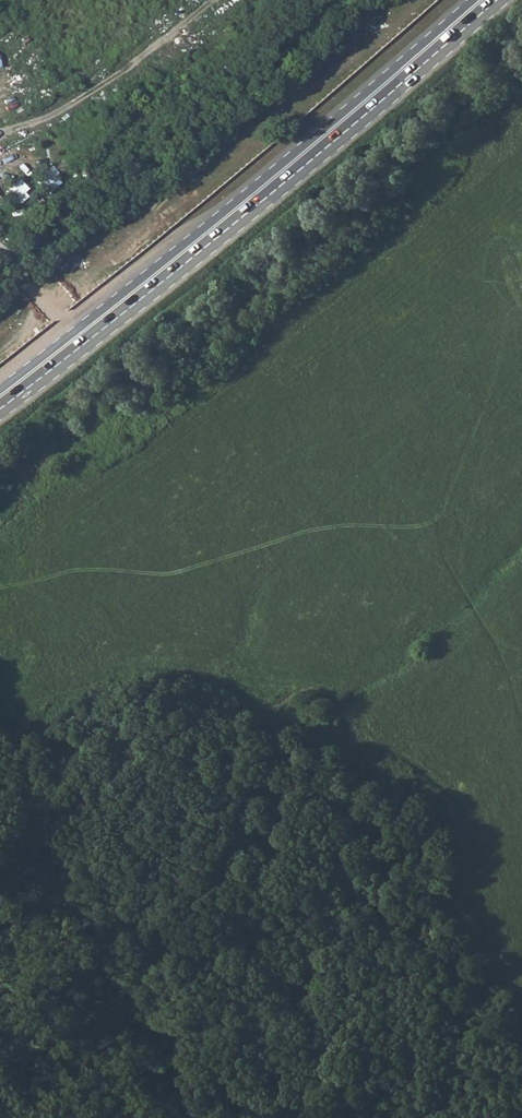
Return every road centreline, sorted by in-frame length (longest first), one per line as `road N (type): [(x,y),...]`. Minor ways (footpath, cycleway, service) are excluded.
road 1 (primary): [(0,415),(297,180),(505,0)]
road 2 (primary): [(476,0),(0,390)]
road 3 (track): [(0,143),(87,98),(211,0)]

